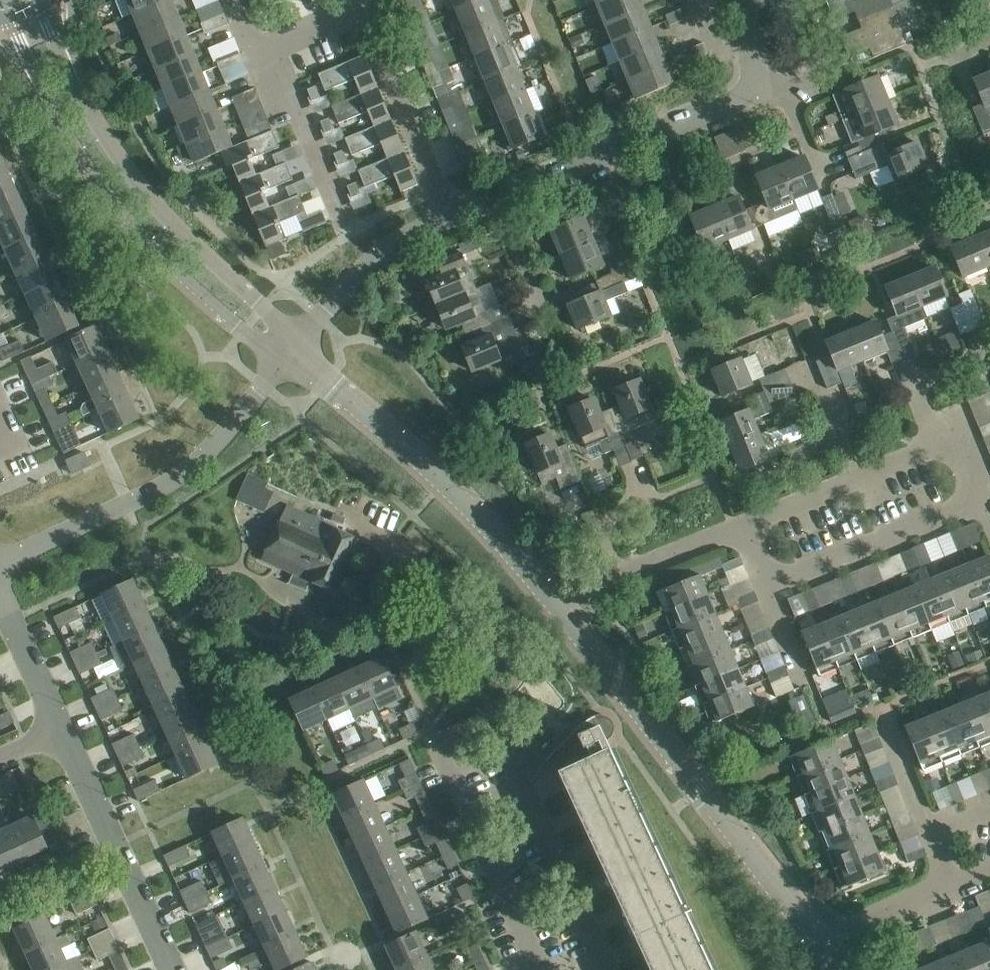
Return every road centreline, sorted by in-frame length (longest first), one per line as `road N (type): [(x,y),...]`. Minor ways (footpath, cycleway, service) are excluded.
road 1 (residential): [(614,969),(496,720),(440,743),(540,969)]
road 2 (tertiary): [(0,6),(76,145),(133,223),(238,324),(292,353)]
road 3 (tertiary): [(292,353),(257,302),(182,236),(106,142),(39,0)]
road 4 (tertiary): [(569,617),(823,944)]
road 5 (tertiary): [(292,353),(515,551),(569,617)]
road 6 (residential): [(496,198),(734,108),(757,81),(748,0)]
road 7 (residential): [(0,564),(162,491),(220,443),(292,353)]
road 8 (residential): [(169,969),(56,735)]
road 9 (residential): [(292,353),(365,269),(404,238),(458,213)]
road 10 (residential): [(458,213),(364,15)]
road 11 (residential): [(773,581),(974,498)]
road 12 (residential): [(569,617),(632,570),(753,520)]
road 13 (residential): [(953,887),(879,708)]
road 14 (residential): [(267,53),(345,225)]
road 15 (residential): [(853,479),(942,442),(959,448),(974,498)]
road 16 (residential): [(823,944),(953,887)]
road 17 (residential): [(56,735),(0,607)]
road 18 (residential): [(544,313),(496,198)]
road 19 (residential): [(853,479),(810,364)]

